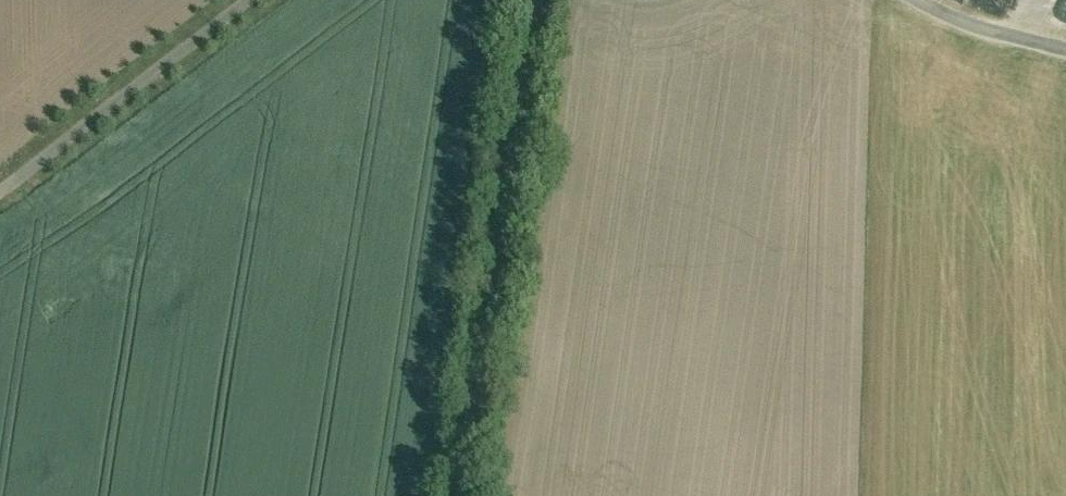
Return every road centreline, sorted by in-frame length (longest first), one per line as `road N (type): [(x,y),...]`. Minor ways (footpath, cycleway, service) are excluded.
road 1 (unclassified): [(466,495),(538,0)]
road 2 (unclassified): [(254,0),(0,193)]
road 3 (unclassified): [(926,0),(978,24),(1065,46)]

